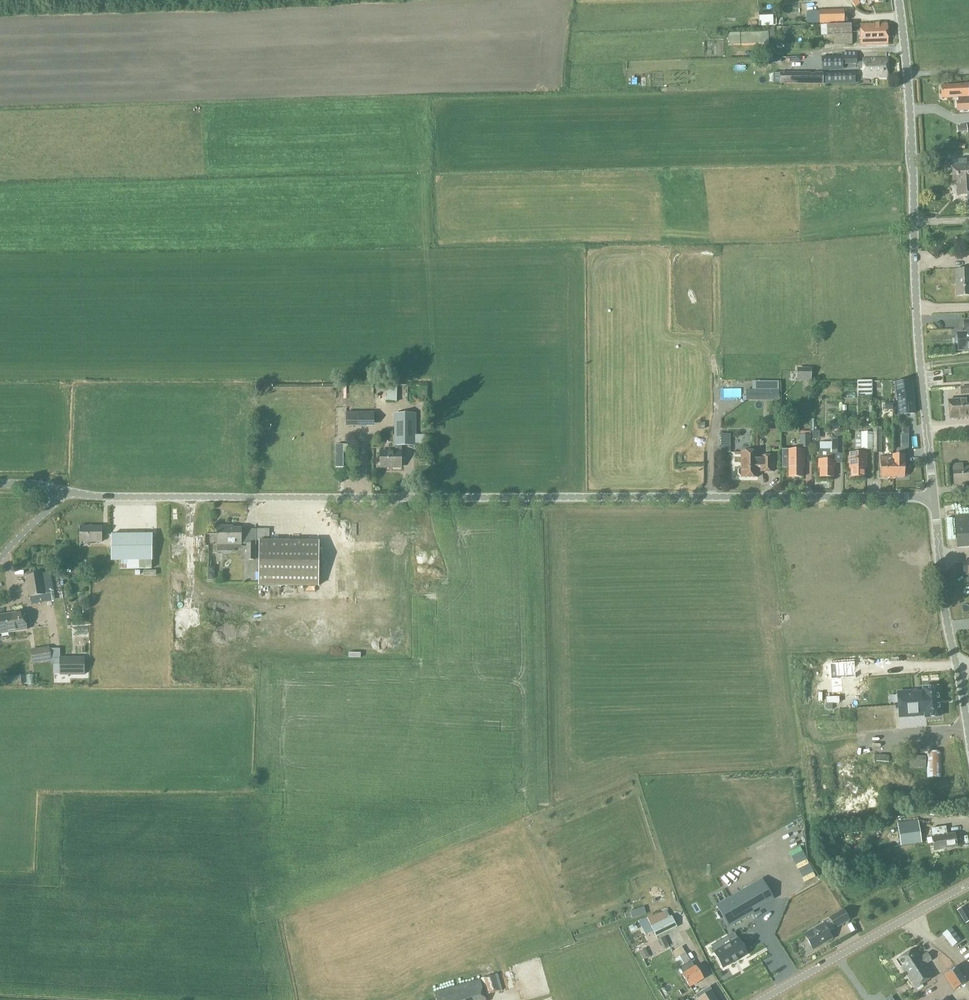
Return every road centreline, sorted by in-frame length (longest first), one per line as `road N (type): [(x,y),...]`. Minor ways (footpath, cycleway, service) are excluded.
road 1 (unclassified): [(931,499),(59,494)]
road 2 (unclassified): [(931,499),(899,0)]
road 3 (unclassified): [(968,750),(931,499)]
road 4 (tertiary): [(767,999),(968,885)]

